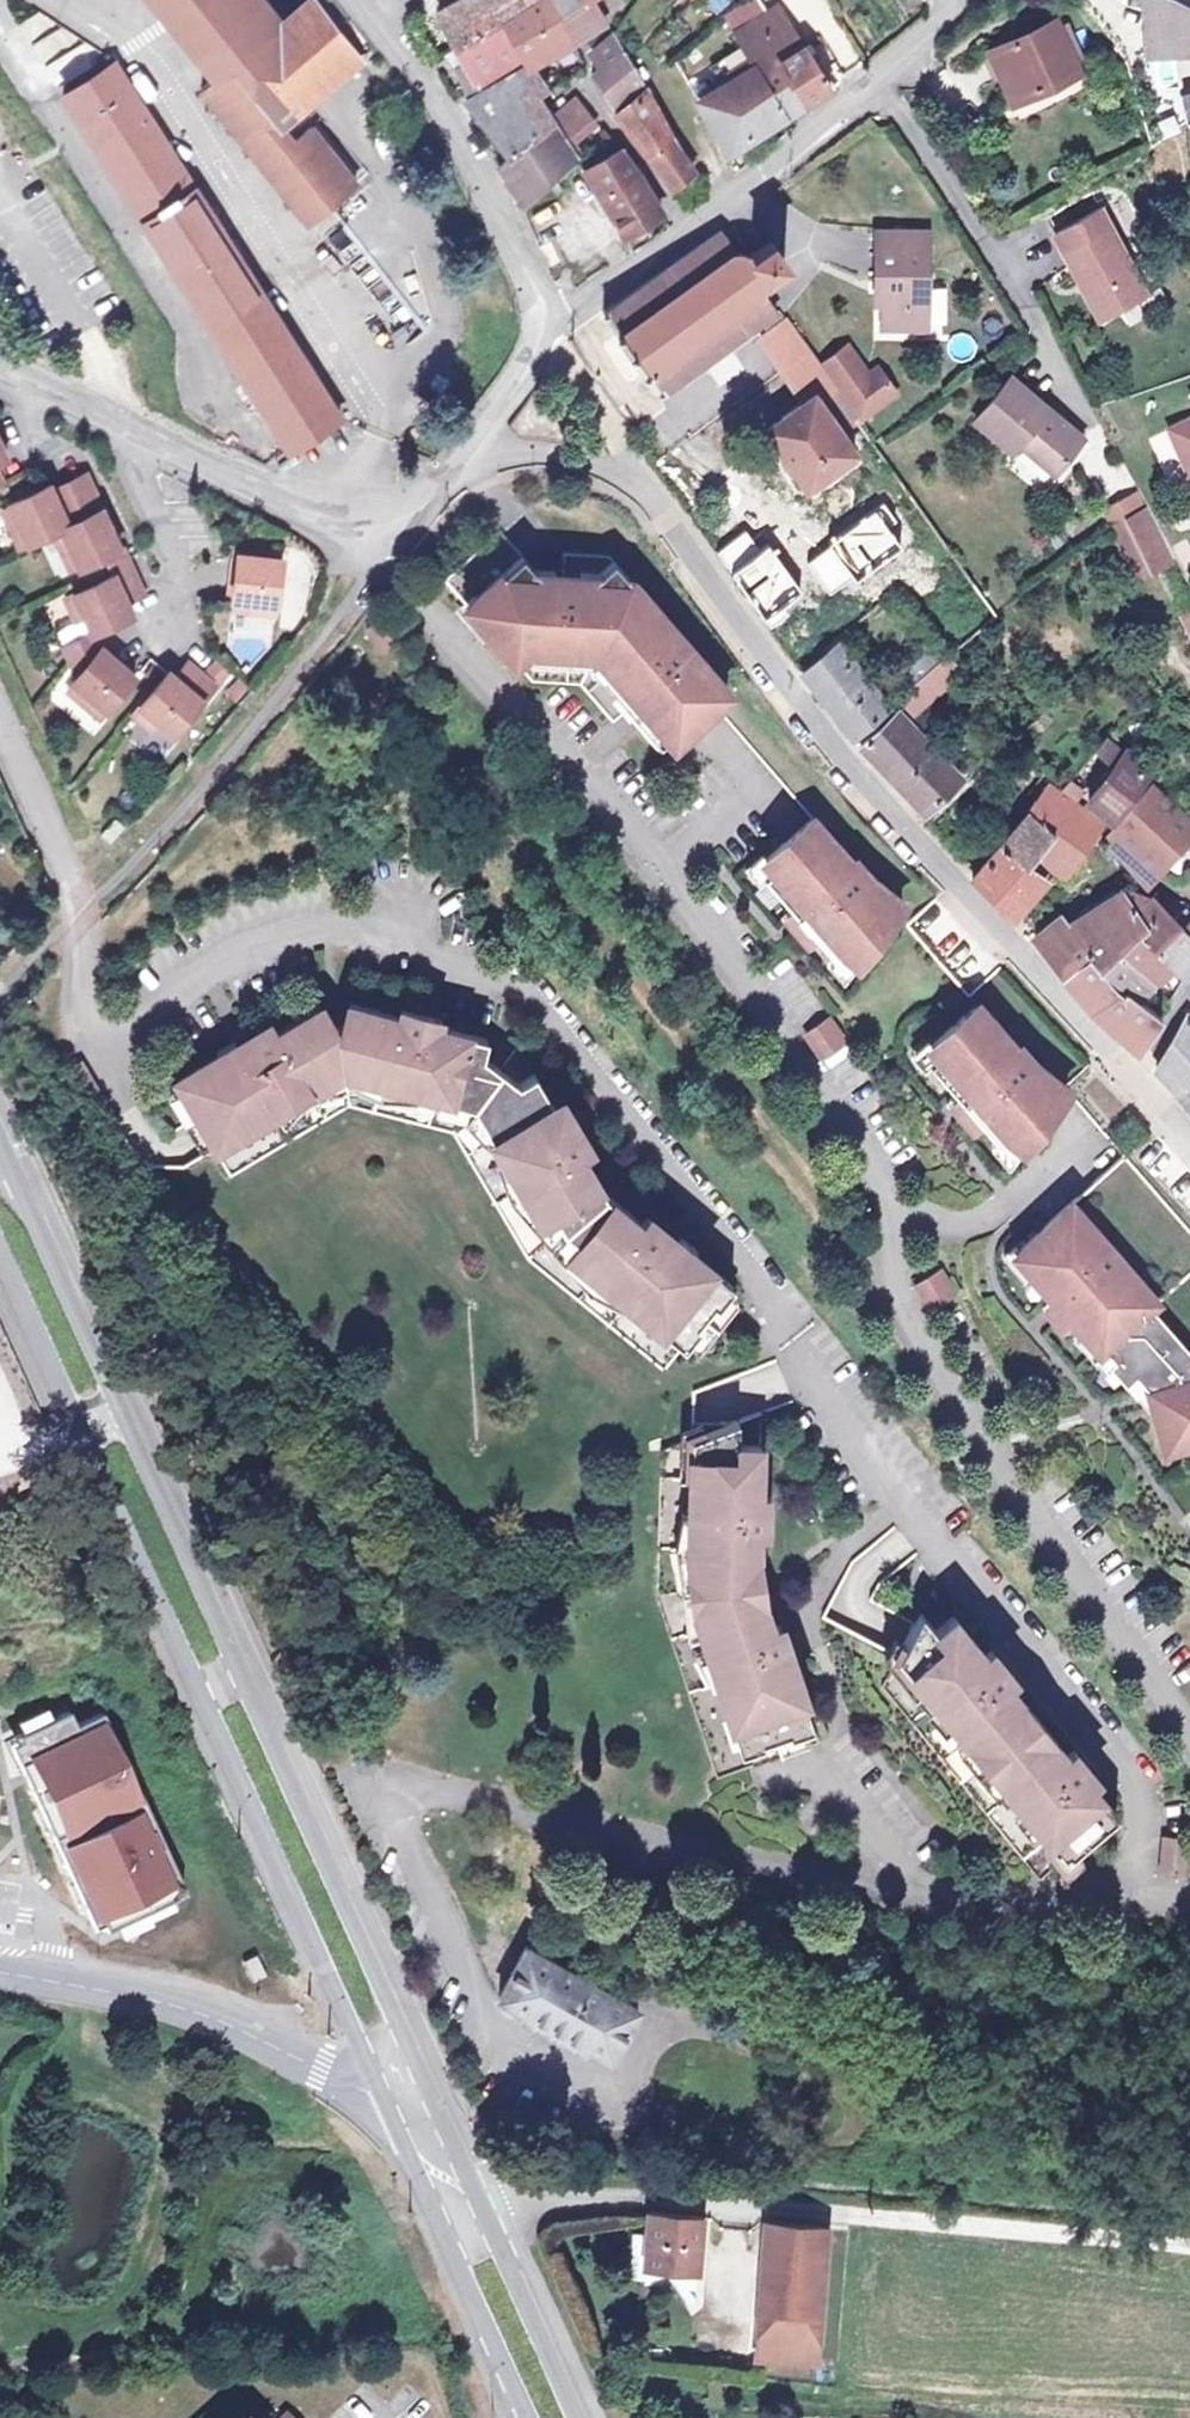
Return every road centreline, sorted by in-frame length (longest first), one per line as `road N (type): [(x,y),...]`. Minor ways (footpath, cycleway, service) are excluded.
road 1 (residential): [(0,728),(82,913),(78,1000),(94,1038),(106,1041),(262,949),(336,926),(427,943),(507,988),(589,1069),(738,1251),(822,1395),(886,1481),(1143,1796),(1146,1873),(1189,1896)]
road 2 (residential): [(370,522),(447,632),(752,976),(887,1187),(894,1204),(885,1228),(887,1269),(981,1448),(1189,1723)]
road 3 (residential): [(1189,1898),(996,1888),(591,1824),(441,1787),(409,1790),(392,1809),(393,1838),(478,2011),(507,2045),(590,2089)]
road 4 (secondary): [(421,2073),(0,1150)]
road 5 (secondary): [(0,1232),(391,2087)]
road 6 (unclassified): [(637,467),(785,671),(931,850),(1136,1074)]
road 7 (residential): [(969,0),(746,186),(605,281),(549,332)]
road 8 (tertiary): [(0,1973),(182,2010),(264,2042),(348,2089),(391,2087)]
road 9 (residential): [(370,522),(307,509),(0,362)]
road 10 (unclassified): [(363,0),(399,40),(471,150),(527,265),(549,332)]
road 11 (secondary): [(576,2417),(421,2073)]
road 12 (secondary): [(391,2087),(530,2417)]
road 13 (unclassified): [(452,456),(563,453),(637,467)]
road 14 (unclassified): [(549,332),(637,467)]
road 15 (residential): [(549,332),(452,456)]

